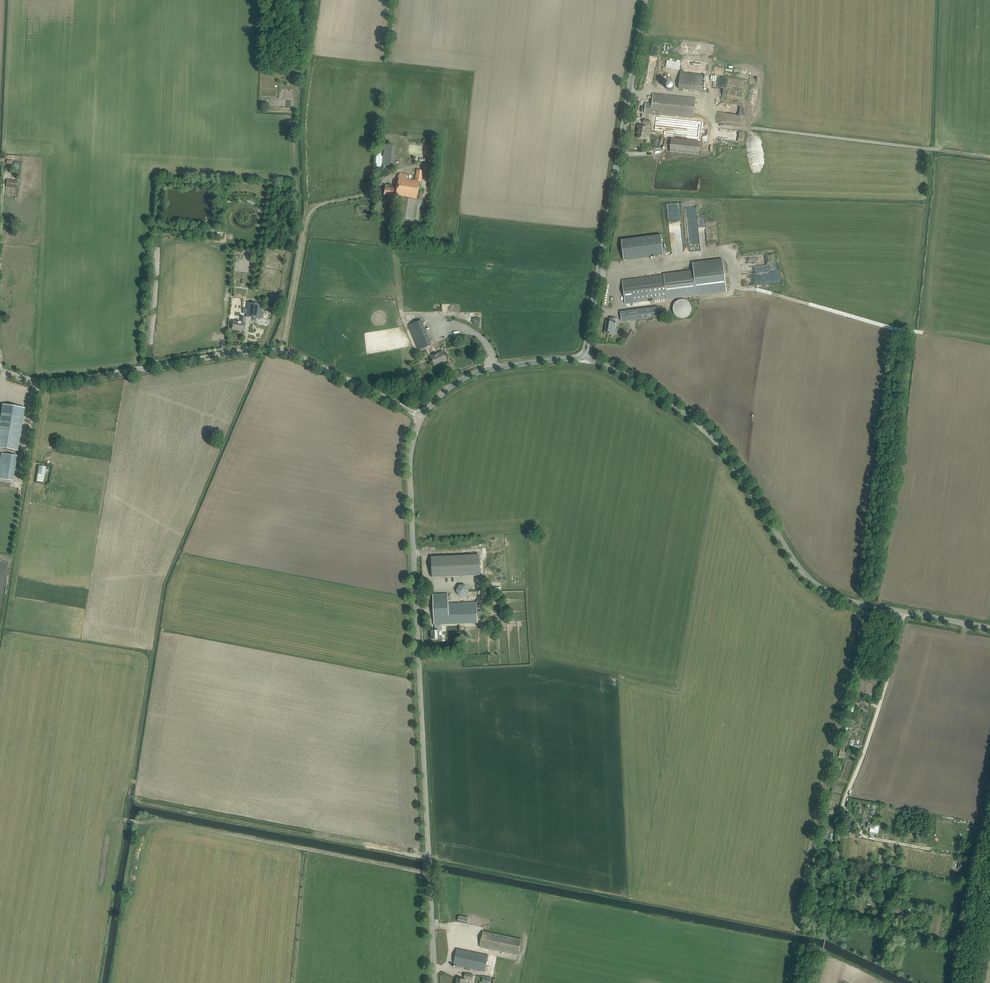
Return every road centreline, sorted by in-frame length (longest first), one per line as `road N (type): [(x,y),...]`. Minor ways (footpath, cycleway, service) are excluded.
road 1 (unclassified): [(435,982),(410,471),(422,417)]
road 2 (unclassified): [(989,628),(825,590),(799,567),(716,440),(629,377),(585,356)]
road 3 (unclassified): [(0,370),(68,381),(280,349),(422,417)]
road 4 (unclassified): [(585,356),(646,0)]
road 5 (track): [(904,612),(843,810),(825,938)]
road 6 (track): [(280,349),(311,214),(380,188),(395,172)]
road 7 (unclassified): [(422,417),(445,391),(479,372),(585,356)]

